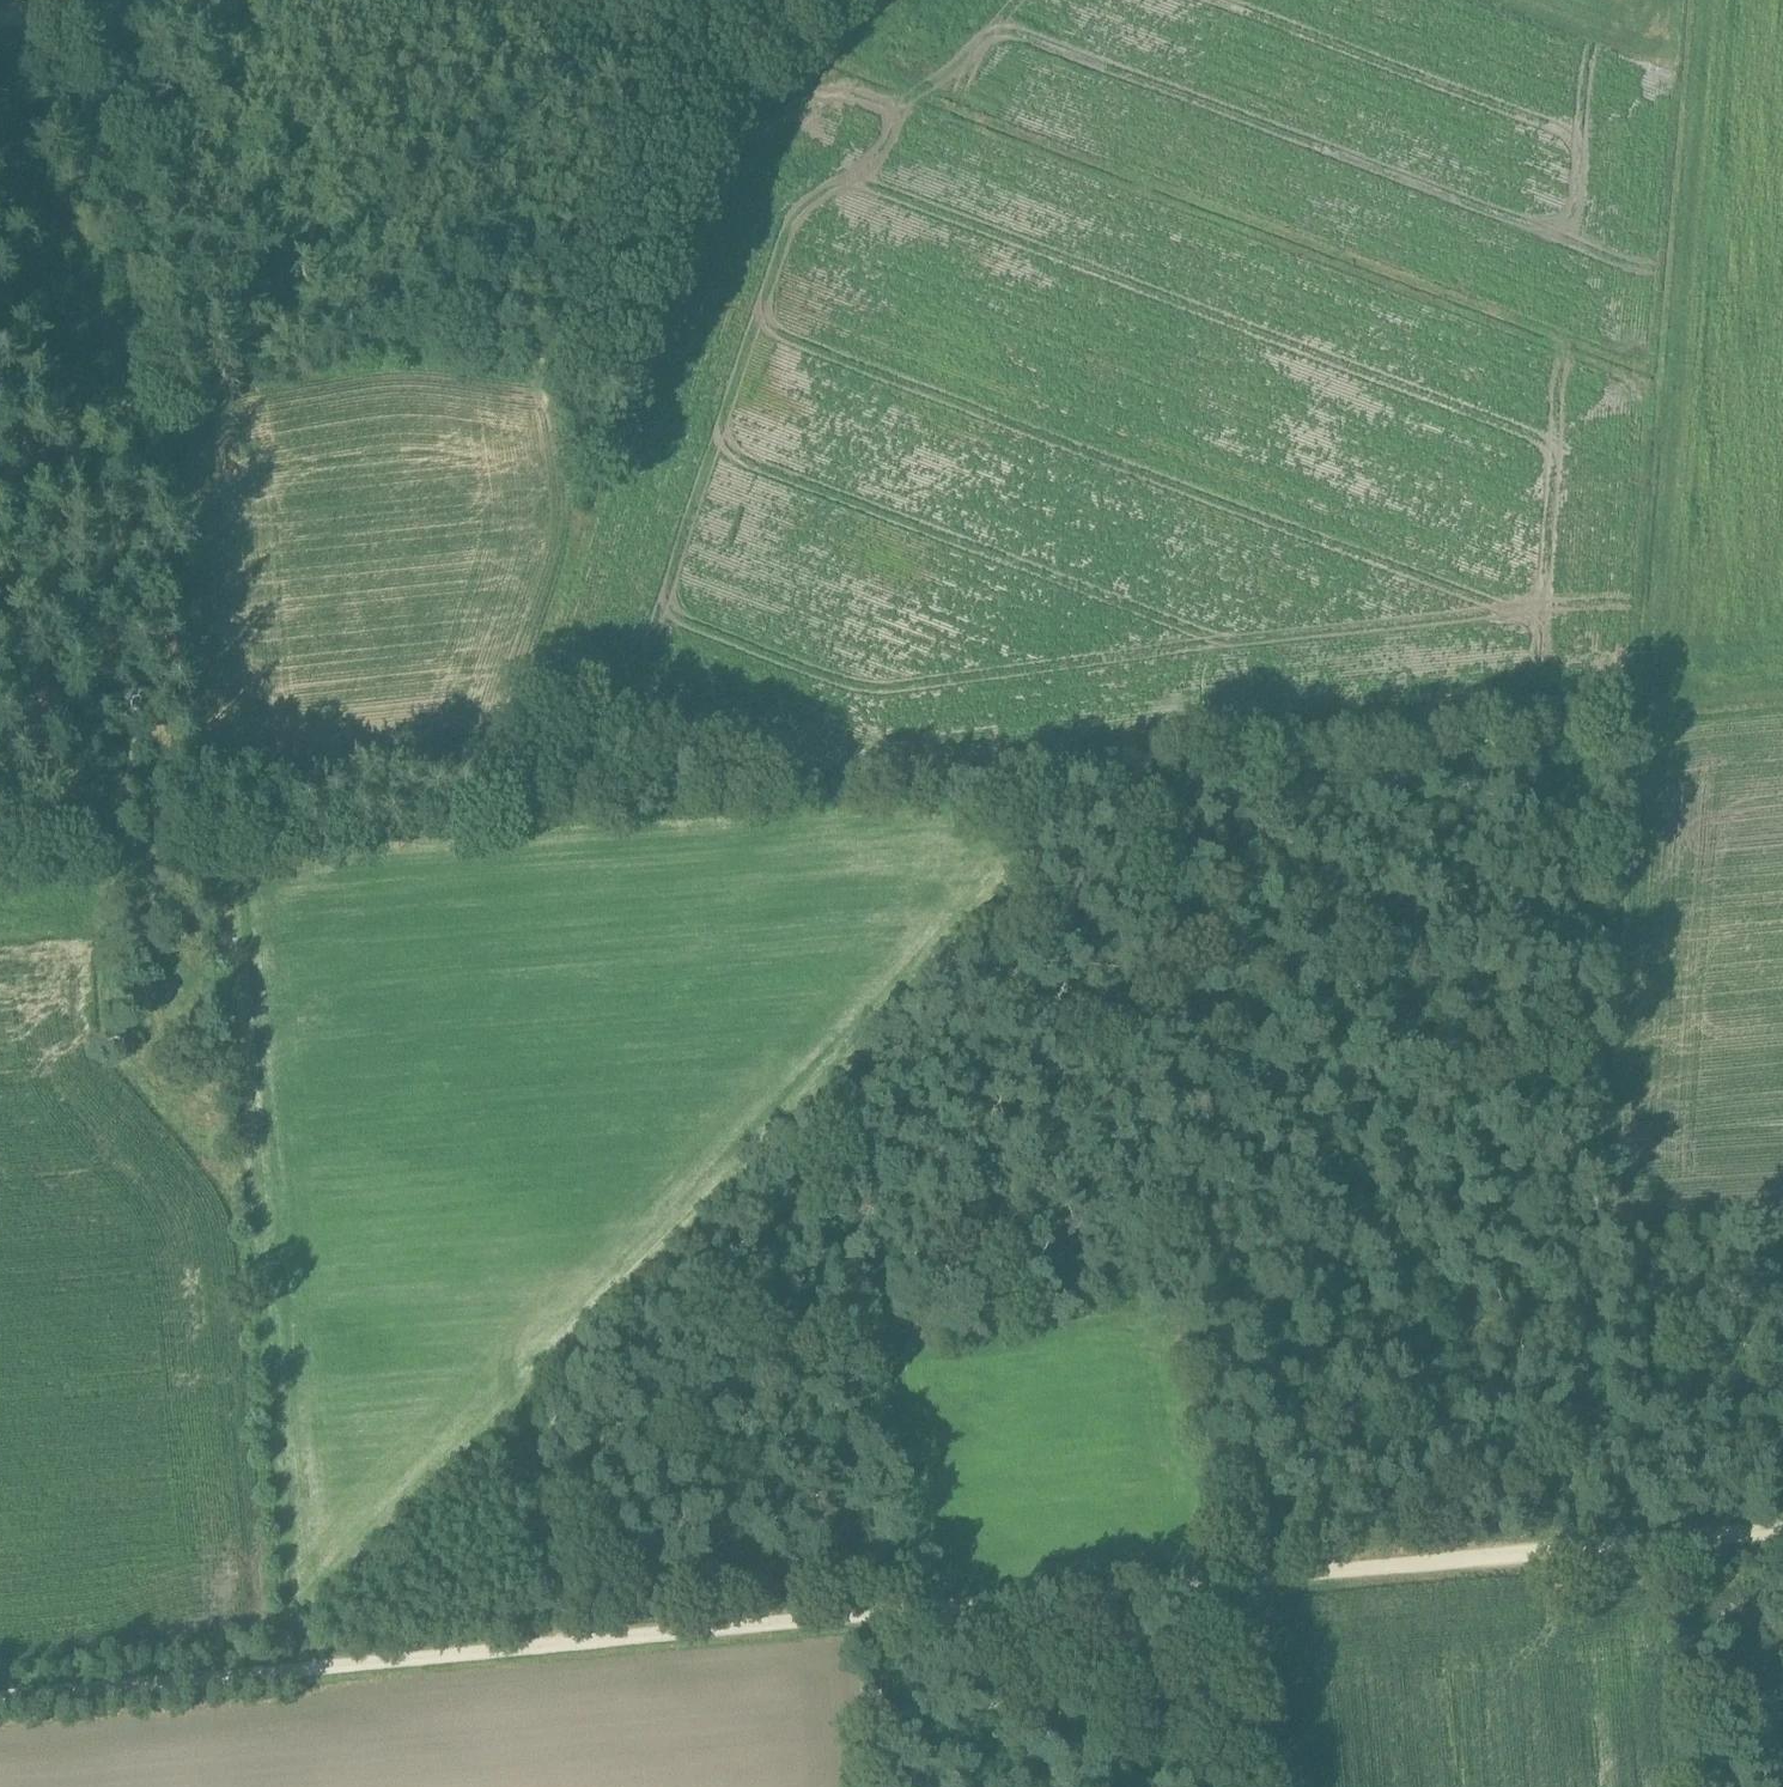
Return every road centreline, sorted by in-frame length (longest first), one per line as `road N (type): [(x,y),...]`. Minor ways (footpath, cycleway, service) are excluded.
road 1 (track): [(0,1694),(1782,1529)]
road 2 (track): [(409,0),(734,89),(828,34),(859,0)]
road 3 (track): [(0,10),(132,0)]

